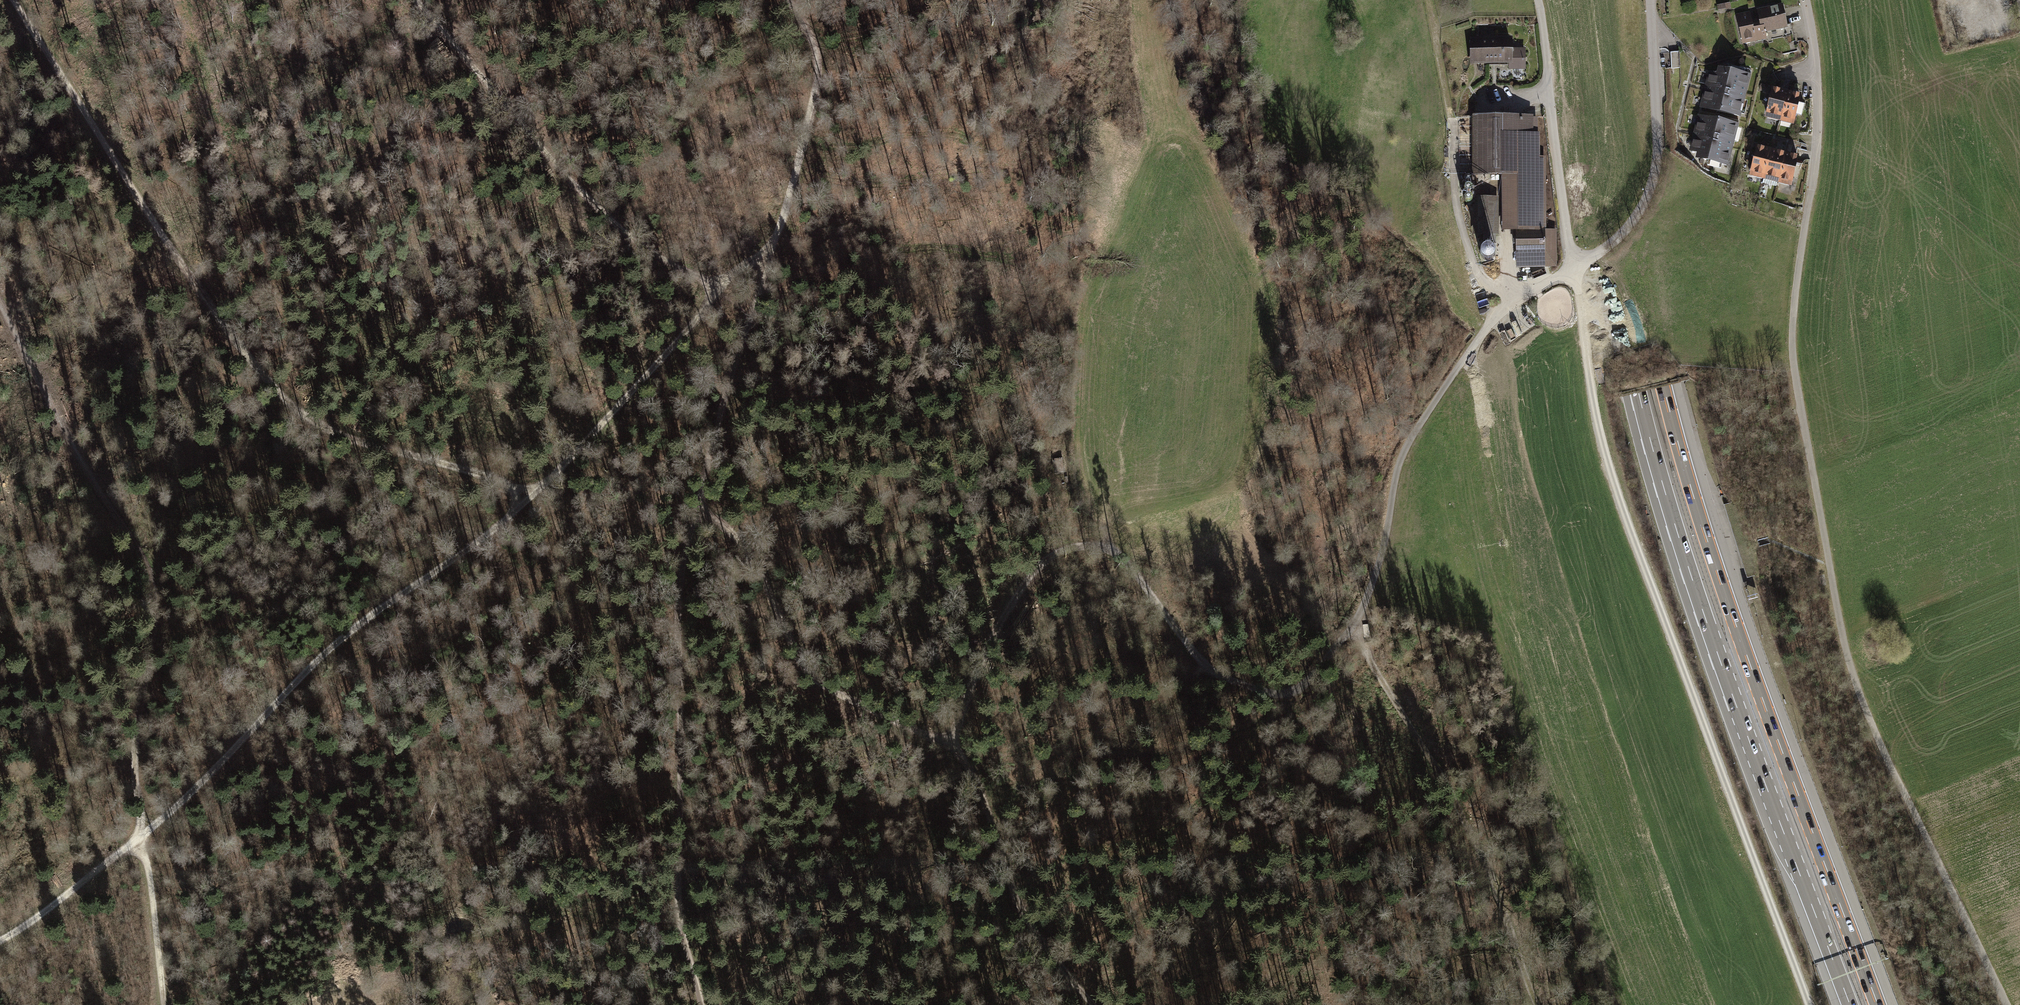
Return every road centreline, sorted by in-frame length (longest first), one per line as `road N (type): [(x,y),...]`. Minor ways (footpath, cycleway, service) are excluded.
road 1 (track): [(954,745),(993,633),(1041,563),(1073,550),(1118,553),(1213,677),(1277,694),(1309,677),(1355,634),(1370,604),(1410,438),(1472,346),(1508,541)]
road 2 (motorway): [(1576,0),(1602,239),(1657,475),(1745,741),(1850,1004)]
road 3 (motorway): [(1879,1004),(1750,664),(1662,387),(1634,233),(1610,0)]
road 4 (track): [(1806,1004),(1597,418),(1537,0)]
road 5 (track): [(719,286),(694,325),(509,518),(344,635),(145,835),(0,941)]
road 6 (track): [(2006,1004),(1864,706),(1840,622),(1798,382),(1796,305),(1815,163)]
road 7 (track): [(769,258),(682,572),(678,900),(701,1004)]
road 8 (track): [(14,0),(244,352),(304,416),(353,440),(499,481),(528,500)]
road 9 (track): [(164,1004),(134,748),(166,594),(0,314)]
road 10 (track): [(1092,1004),(1029,924),(976,777),(954,745),(816,680),(750,555),(726,529),(695,513)]
road 11 (residential): [(1472,346),(1514,303),(1624,231),(1654,183),(1662,150),(1653,0)]
road 12 (track): [(719,286),(657,256),(583,198),(413,0)]
road 13 (track): [(1355,634),(1445,783),(1542,1004)]
road 14 (track): [(1118,553),(1085,505),(1075,447),(1090,182)]
road 15 (track): [(790,0),(818,60),(817,85),(769,258)]
road 16 (residential): [(1805,0),(1817,76),(1815,163)]
road 17 (track): [(1426,0),(1451,119)]

